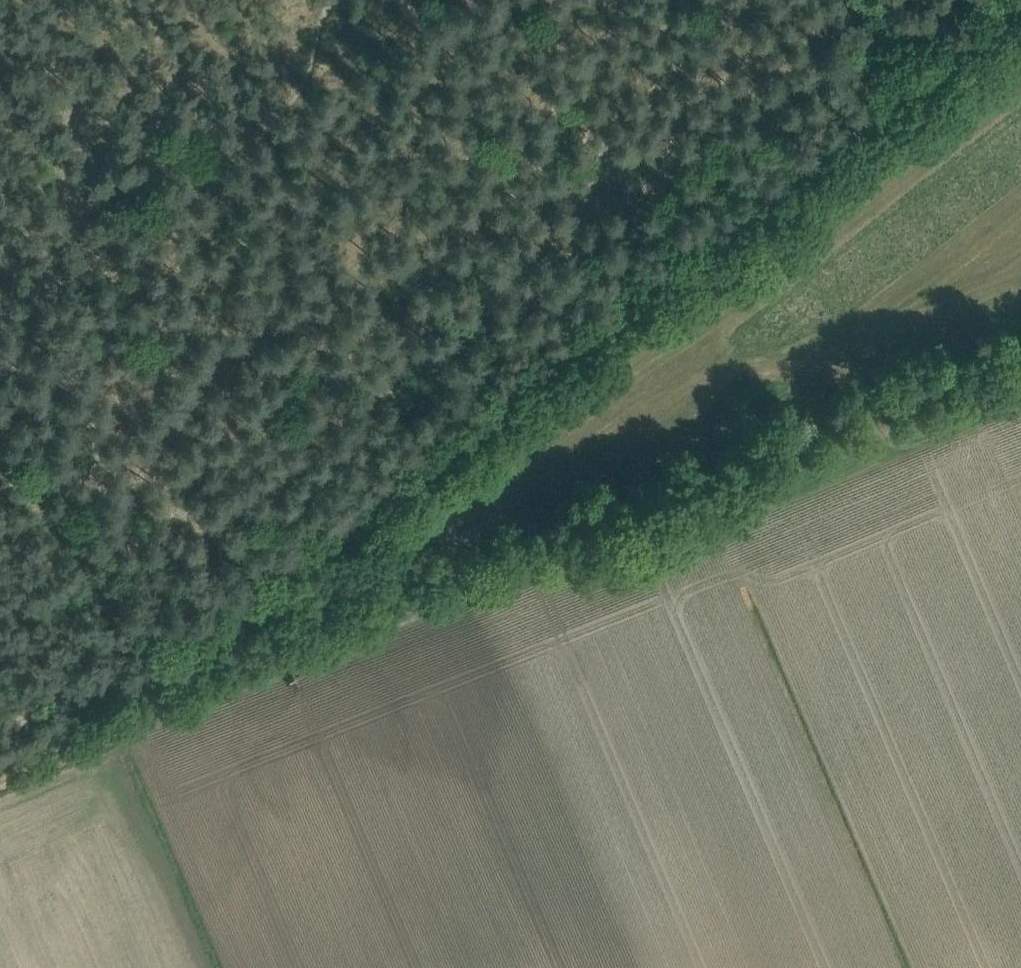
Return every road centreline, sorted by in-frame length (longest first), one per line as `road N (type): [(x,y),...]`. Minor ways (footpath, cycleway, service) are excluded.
road 1 (track): [(1016,0),(236,625),(0,731)]

